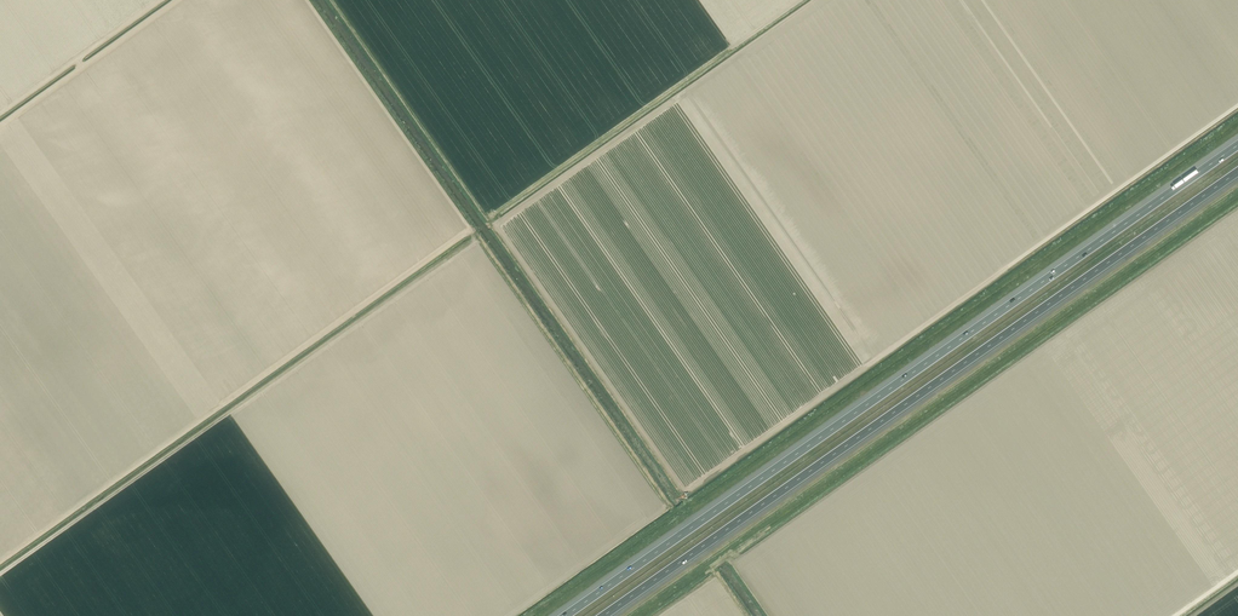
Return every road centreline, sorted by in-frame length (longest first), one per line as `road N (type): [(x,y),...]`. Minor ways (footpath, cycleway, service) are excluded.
road 1 (motorway): [(1237,145),(566,615)]
road 2 (motorway): [(603,615),(1237,171)]
road 3 (track): [(1237,105),(1007,267)]

